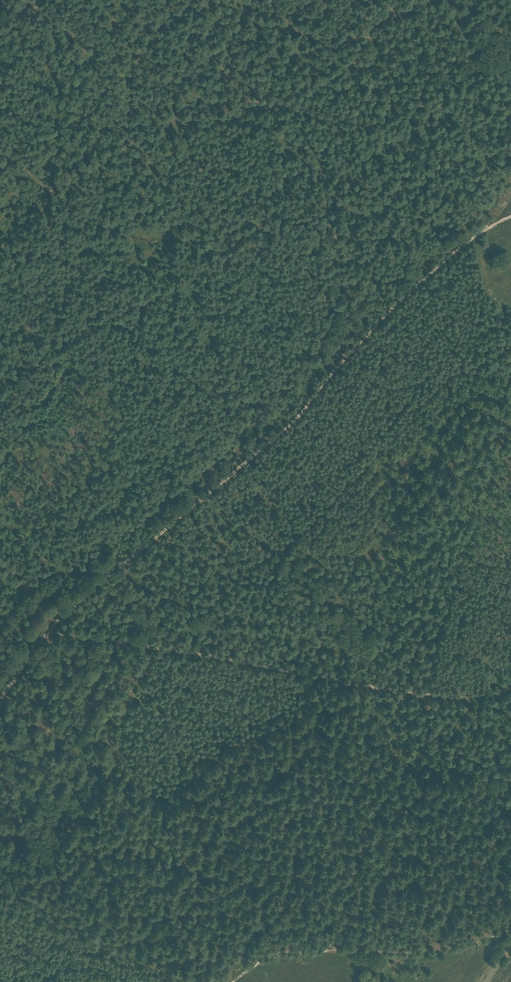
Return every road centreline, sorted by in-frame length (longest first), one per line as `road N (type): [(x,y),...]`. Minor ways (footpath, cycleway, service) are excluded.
road 1 (track): [(510,216),(424,280),(298,418),(153,540)]
road 2 (track): [(44,636),(126,641),(424,694),(475,696)]
road 3 (track): [(325,951),(475,696)]
road 4 (track): [(262,962),(0,892)]
road 5 (track): [(153,540),(56,620),(0,697)]
road 6 (track): [(510,931),(420,953),(325,951)]
road 7 (track): [(0,154),(54,196),(0,249)]

